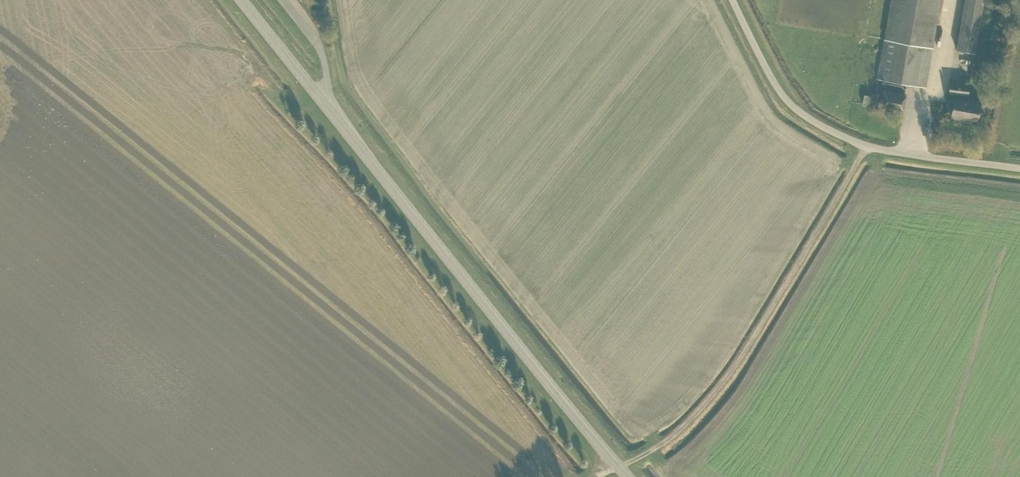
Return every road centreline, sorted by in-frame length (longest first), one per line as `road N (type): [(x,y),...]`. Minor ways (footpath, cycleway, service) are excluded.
road 1 (primary): [(628,476),(240,0)]
road 2 (track): [(594,476),(684,424),(743,351),(866,145)]
road 3 (unclassified): [(1019,169),(892,151),(820,125),(775,83),(733,0)]

